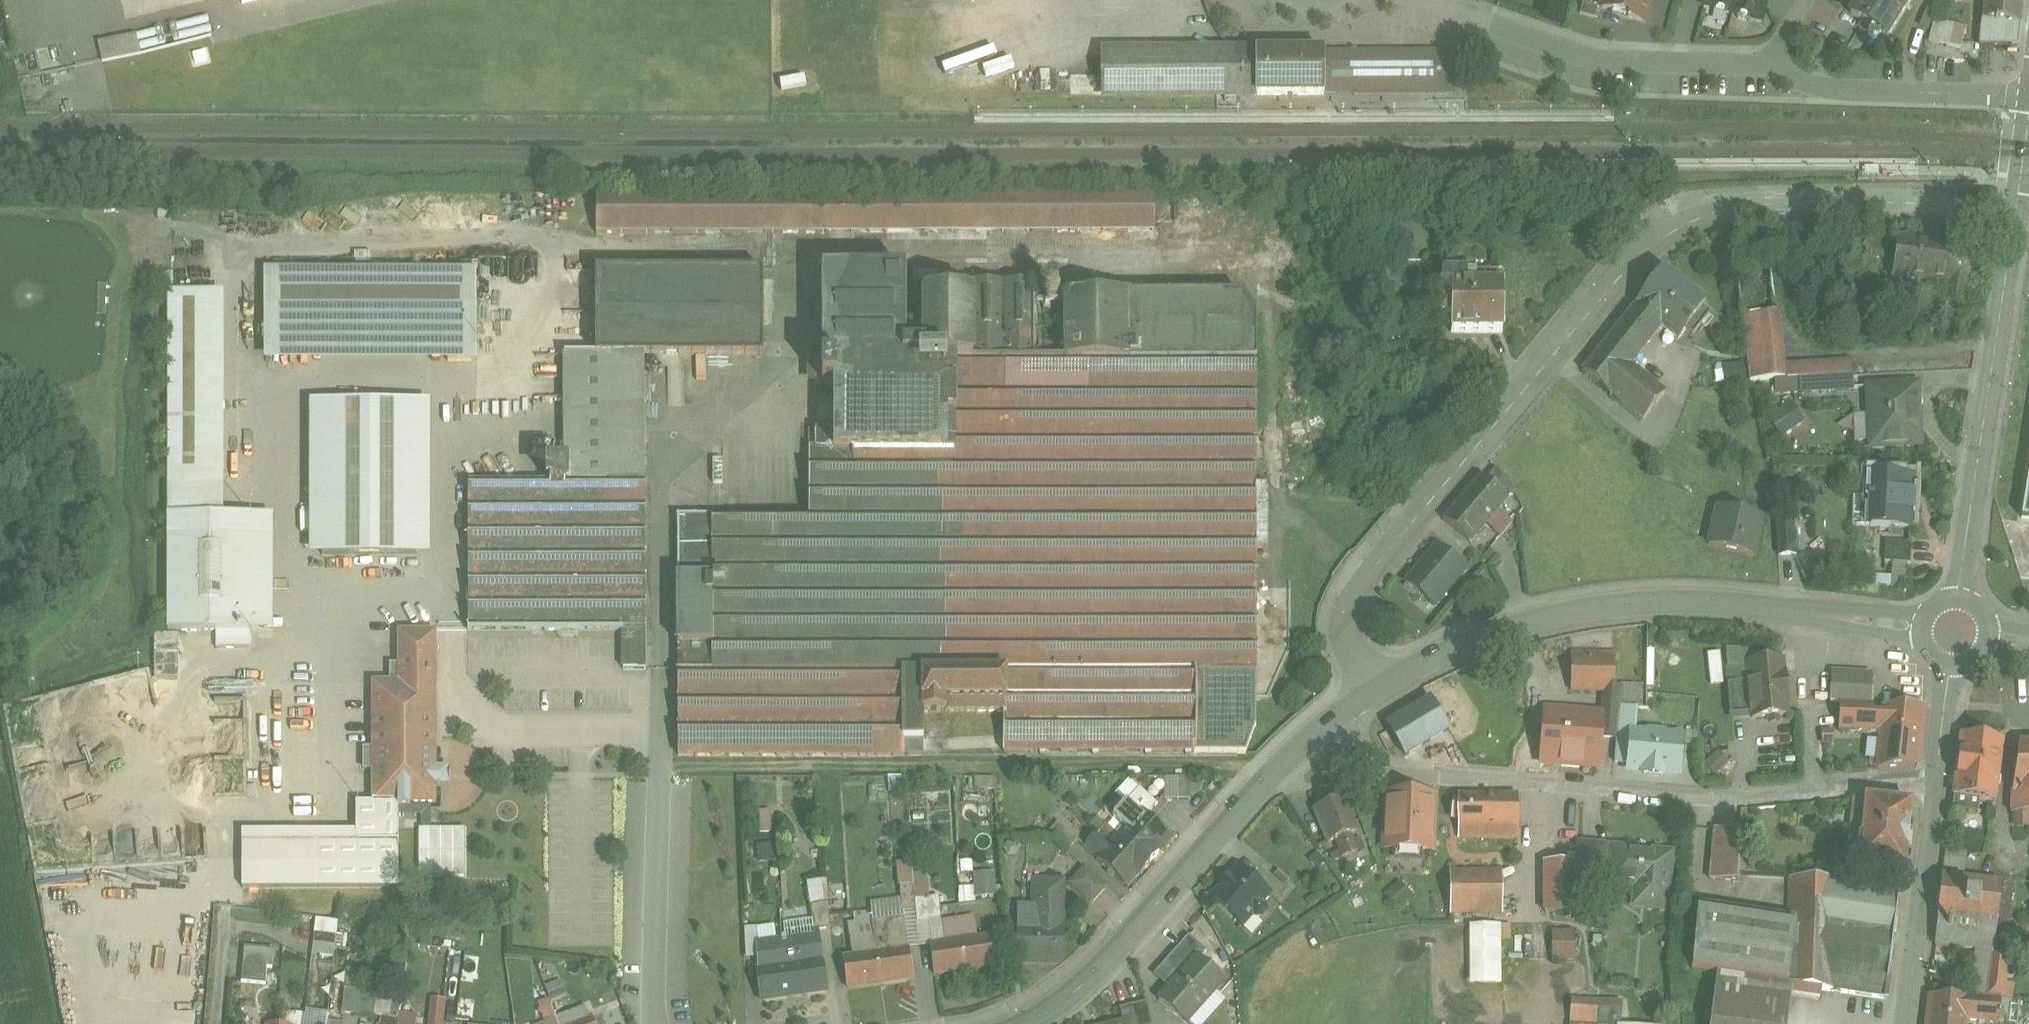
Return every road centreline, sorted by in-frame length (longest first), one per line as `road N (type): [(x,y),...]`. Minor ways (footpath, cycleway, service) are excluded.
road 1 (residential): [(1369,694),(1350,657),(1346,626),(1355,600),(1640,253),(1739,207),(2018,200)]
road 2 (residential): [(1936,783),(1702,799),(1403,776),(1361,763),(1322,730)]
road 3 (tertiary): [(1369,694),(1544,620),(1608,609),(1676,604),(1921,628)]
road 4 (tertiary): [(1030,1023),(1138,939),(1263,786),(1322,730)]
road 5 (secondary): [(1958,598),(2018,200)]
road 6 (residential): [(1772,67),(1582,59),(1417,0)]
road 7 (residential): [(2028,97),(1841,91),(1772,67)]
road 8 (secondary): [(1936,783),(1910,1023)]

